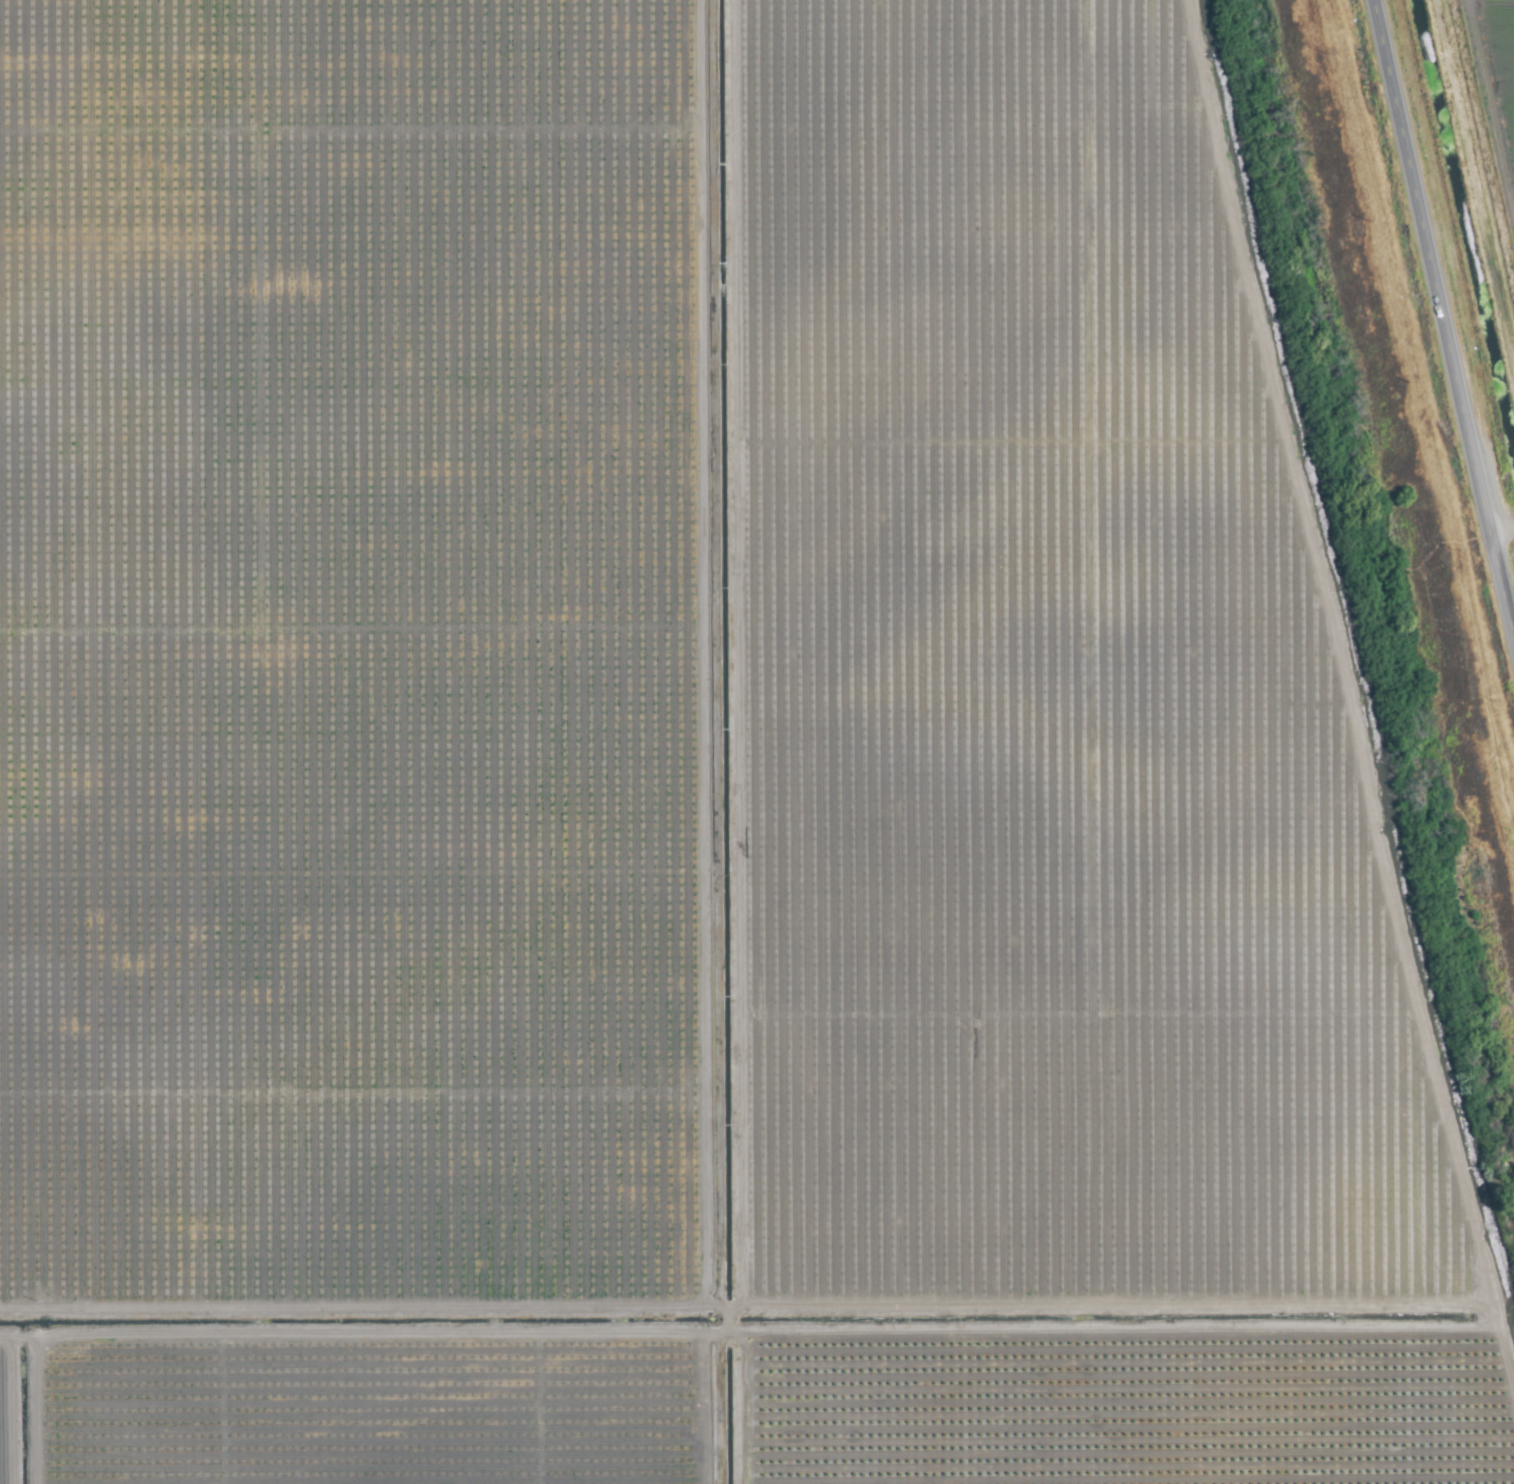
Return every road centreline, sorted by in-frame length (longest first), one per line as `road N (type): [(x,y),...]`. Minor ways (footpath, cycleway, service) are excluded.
road 1 (secondary): [(1384,0),(1513,586)]

